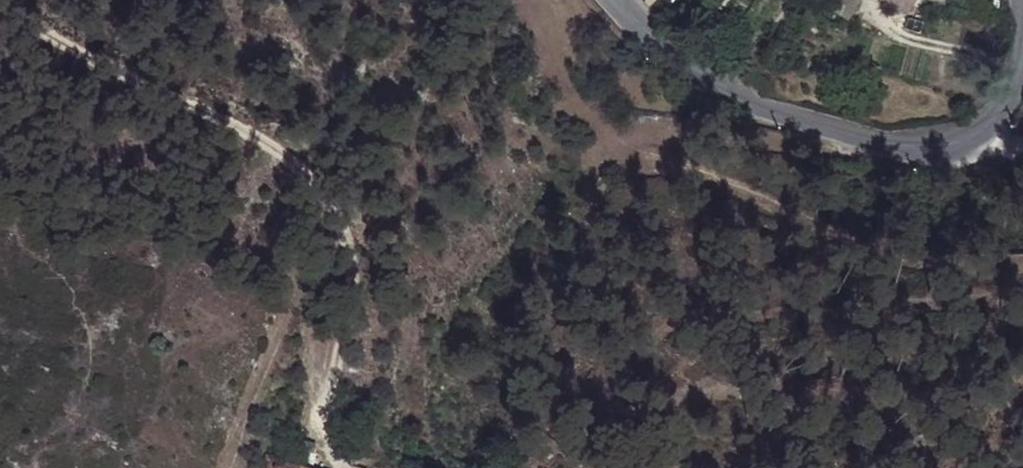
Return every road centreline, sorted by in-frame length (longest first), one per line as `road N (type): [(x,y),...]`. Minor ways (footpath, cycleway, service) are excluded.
road 1 (track): [(326,439),(336,348),(377,256),(361,220),(314,181),(0,4)]
road 2 (residential): [(1022,67),(997,116),(959,148),(910,152),(723,98),(637,29),(615,0)]

